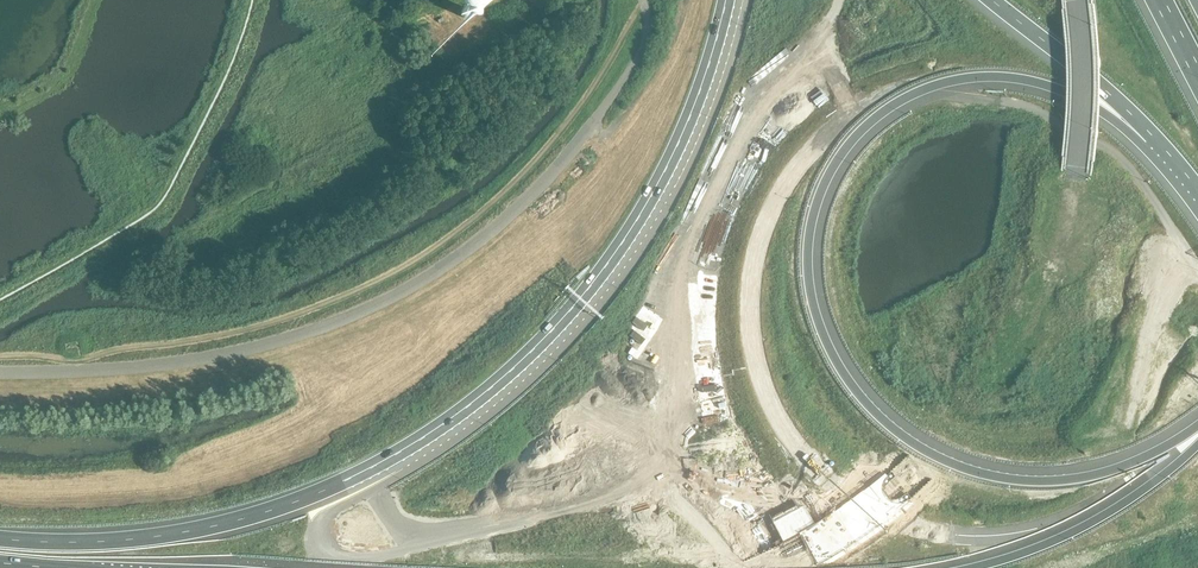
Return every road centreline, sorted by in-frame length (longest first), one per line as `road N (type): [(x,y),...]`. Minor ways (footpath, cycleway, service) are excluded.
road 1 (motorway): [(1136,489),(1070,521),(993,539),(913,530),(875,514),(792,447),(759,383),(747,310),(753,247),(775,193),(839,120),(883,95),(933,79),(1003,76),(1083,99),(1149,141)]
road 2 (motorway): [(729,0),(701,96),(631,235),(559,328),(465,415),(361,475),(243,520),(137,537),(0,539)]
road 3 (motorway): [(769,567),(847,524),(955,435),(1023,341),(1067,220),(1083,57),(1079,0)]
road 4 (motorway): [(995,0),(1149,141)]
road 5 (motorway): [(1136,489),(1006,567)]

